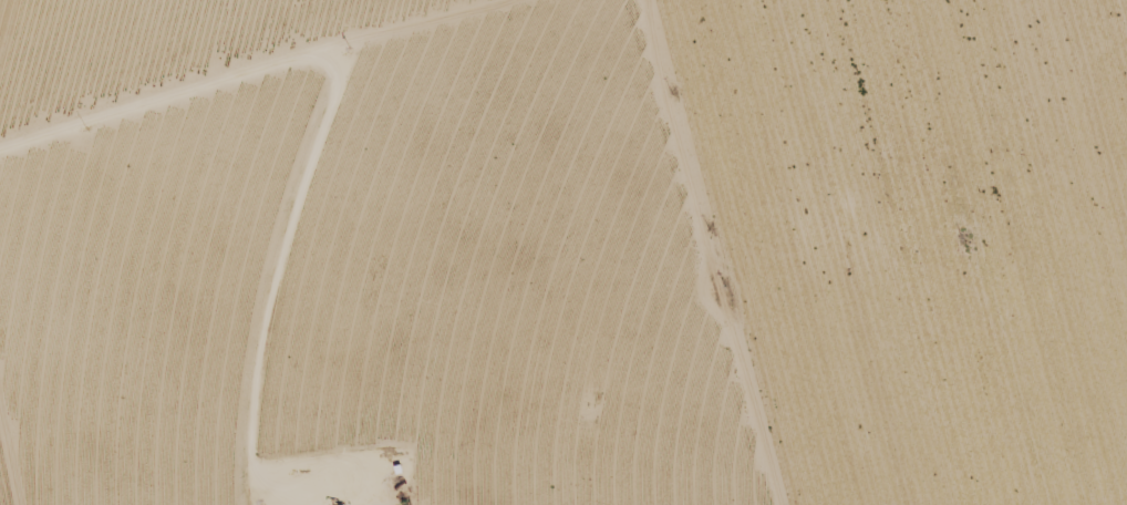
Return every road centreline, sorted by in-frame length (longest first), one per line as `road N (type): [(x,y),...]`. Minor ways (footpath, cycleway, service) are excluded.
road 1 (track): [(1126,182),(1105,188),(1006,174),(898,123),(734,150),(683,148),(645,0)]
road 2 (track): [(0,170),(499,0)]

